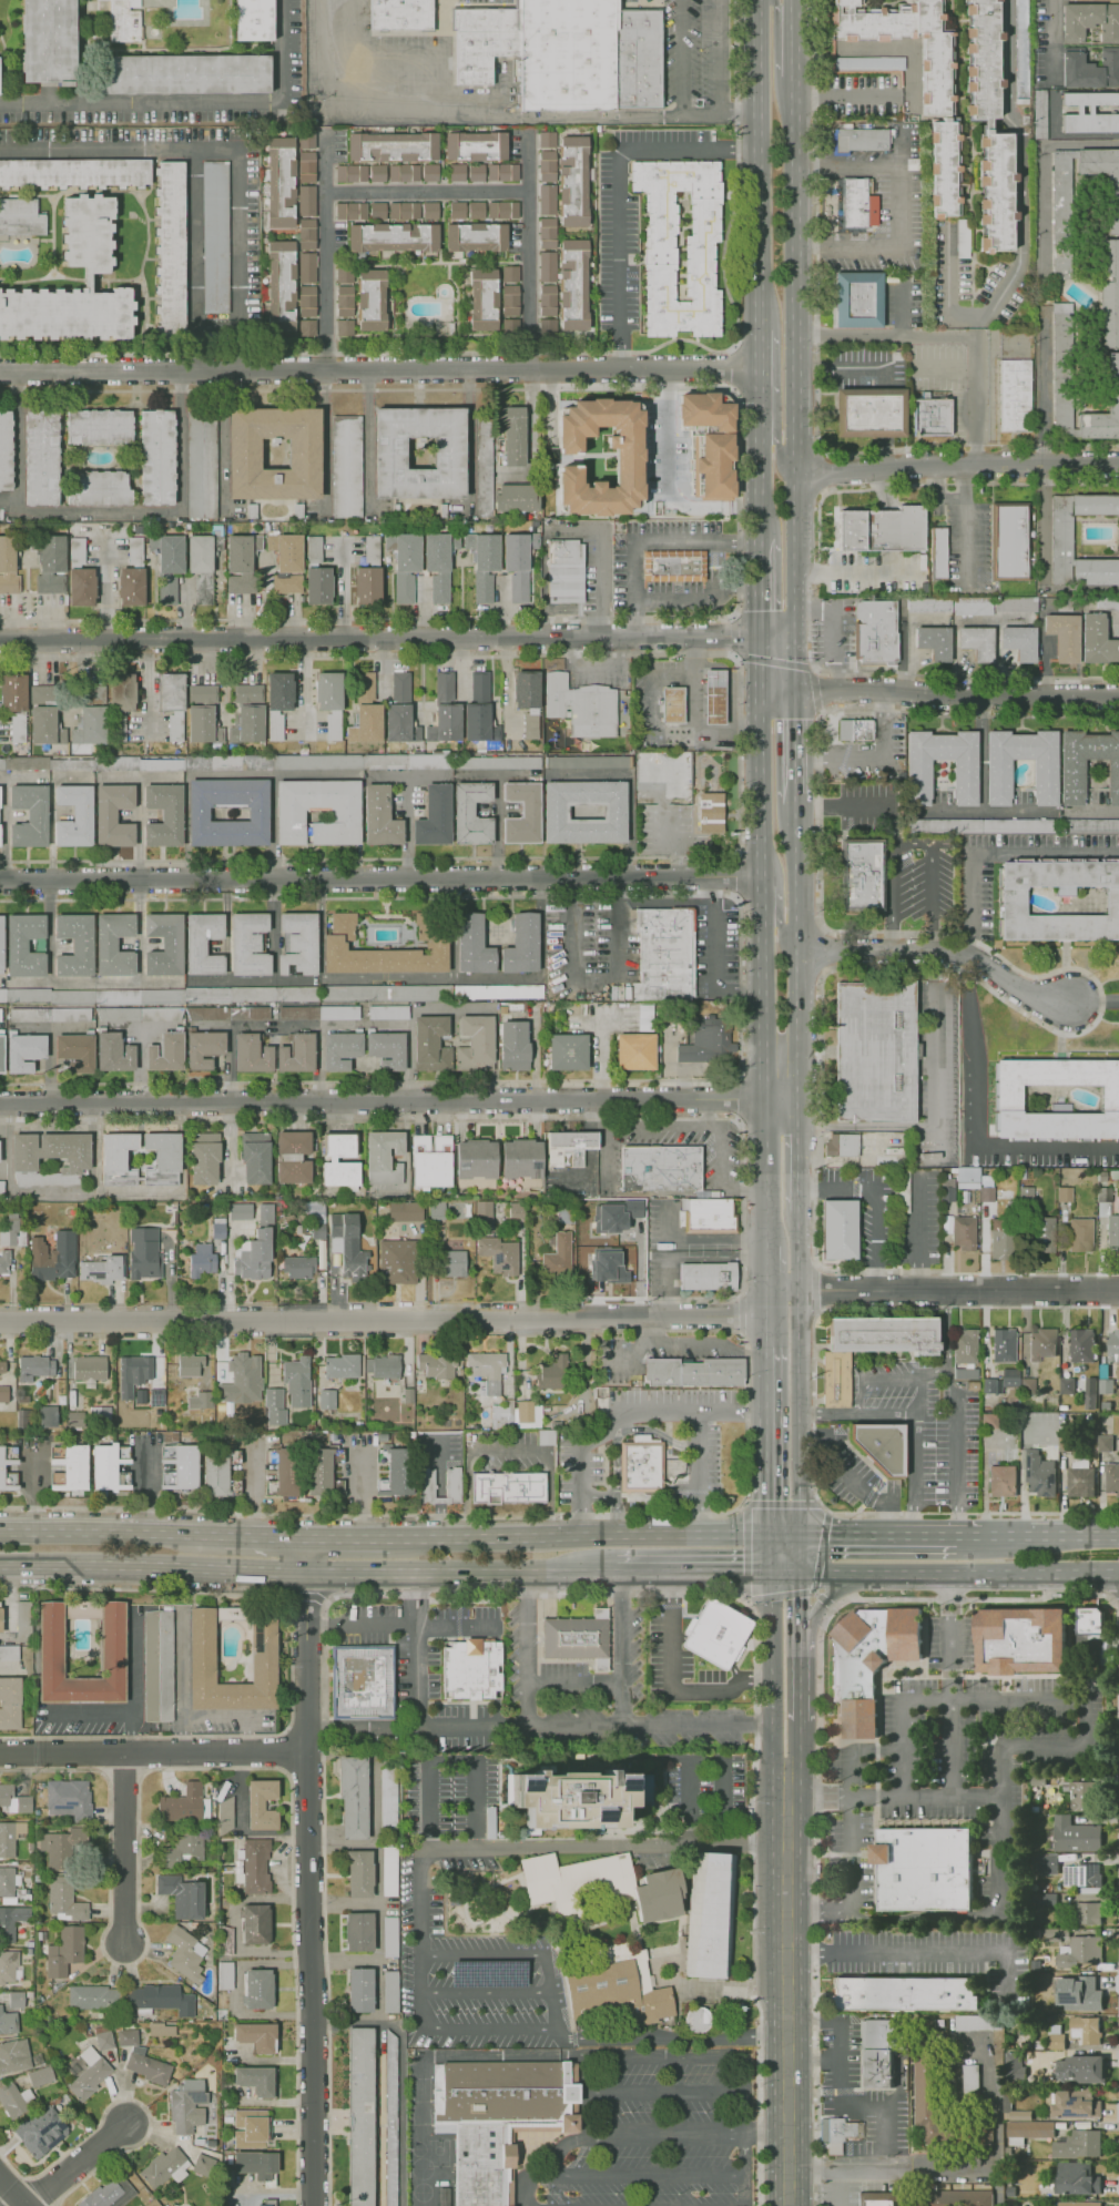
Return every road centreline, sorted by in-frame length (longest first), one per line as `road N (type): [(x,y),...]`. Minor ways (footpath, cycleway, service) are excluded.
road 1 (residential): [(798,1101),(0,1104)]
road 2 (residential): [(0,1323),(766,1315)]
road 3 (residential): [(763,884),(735,876),(0,880)]
road 4 (residential): [(762,636),(0,640)]
road 5 (residential): [(760,369),(0,372)]
road 6 (primary): [(762,636),(767,1101)]
road 7 (residential): [(314,2205),(308,1755)]
road 8 (primary): [(797,537),(794,96)]
road 9 (primary): [(784,1778),(787,2205)]
road 10 (primary): [(801,1537),(389,1539)]
road 11 (primary): [(758,0),(760,326)]
road 12 (residential): [(1118,465),(796,475)]
road 13 (residential): [(1118,698),(798,691)]
road 14 (primary): [(801,1575),(1118,1577)]
road 15 (residential): [(1118,1293),(801,1291)]
road 16 (primary): [(306,1573),(616,1575)]
road 17 (residential): [(308,1755),(0,1754)]
road 18 (primary): [(0,1565),(306,1573)]
road 19 (primary): [(798,1101),(798,802)]
road 20 (residential): [(1075,1004),(1044,1000),(947,948),(797,948)]
road 21 (primary): [(801,1537),(801,1291)]
road 22 (primary): [(225,1537),(0,1533)]
road 23 (residential): [(787,2168),(997,2168)]
road 24 (primary): [(771,1575),(771,1758),(784,1778)]
road 25 (residential): [(123,1942),(124,1753)]
road 26 (residential): [(308,1755),(306,1573)]
road 27 (primary): [(983,1537),(801,1537)]
road 28 (primary): [(798,691),(797,537)]
road 29 (primary): [(767,1101),(766,1244)]
road 30 (primary): [(1118,1537),(983,1537)]
road 31 (residential): [(124,2123),(21,2203)]

